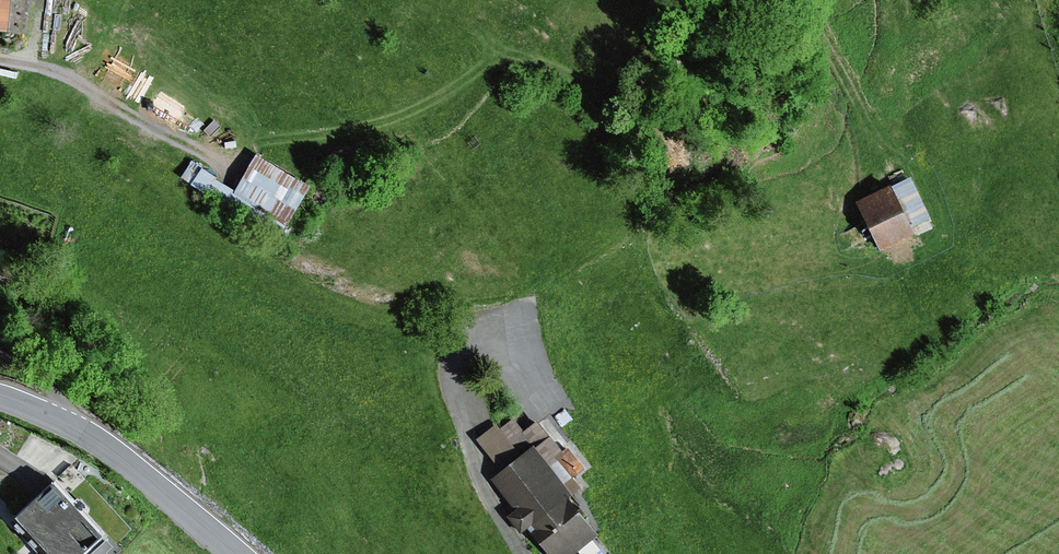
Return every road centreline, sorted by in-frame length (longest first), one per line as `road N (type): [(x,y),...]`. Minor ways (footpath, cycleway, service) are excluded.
road 1 (track): [(521,553),(472,473),(451,374),(471,341),(491,340),(508,344),(531,379)]
road 2 (tertiary): [(234,553),(96,438),(0,396)]
road 3 (track): [(942,207),(927,176),(874,137),(801,0)]
road 4 (track): [(0,61),(69,78),(186,145)]

